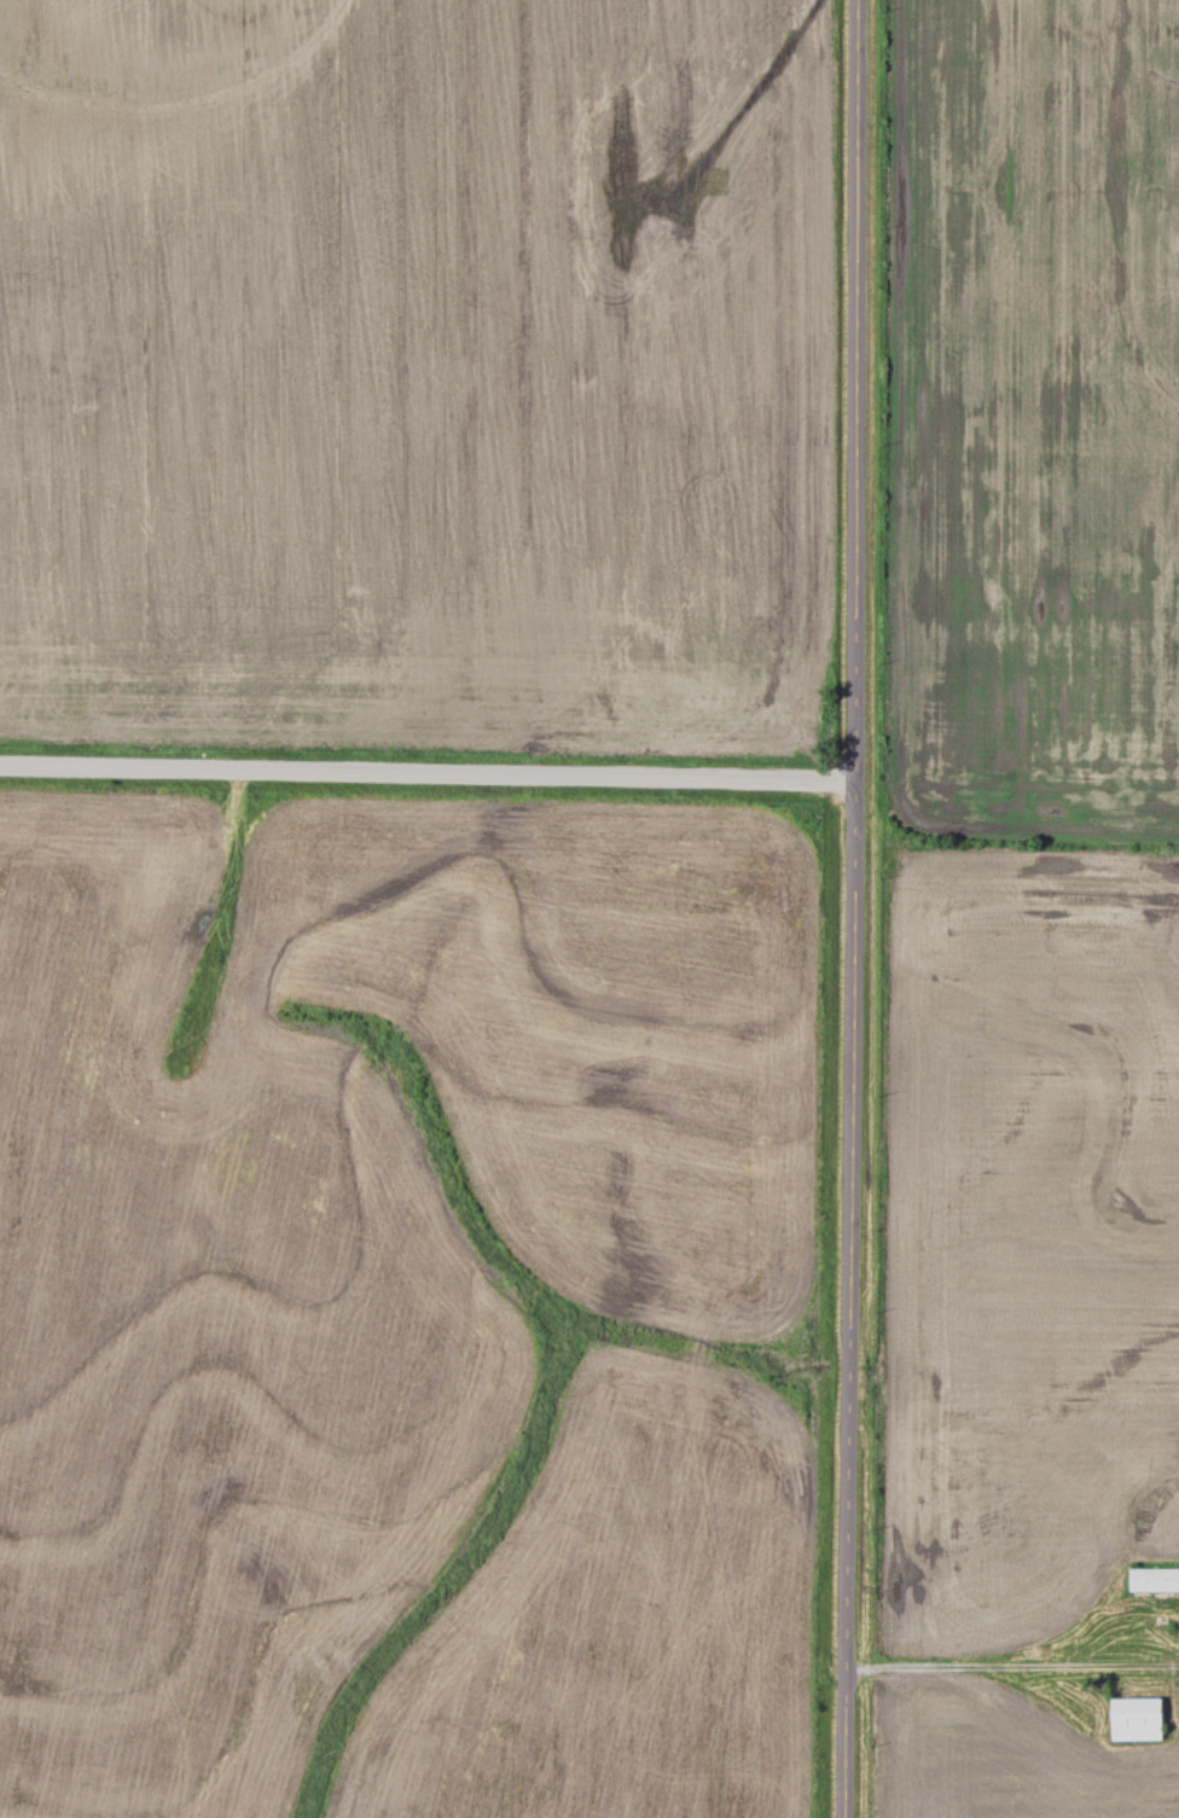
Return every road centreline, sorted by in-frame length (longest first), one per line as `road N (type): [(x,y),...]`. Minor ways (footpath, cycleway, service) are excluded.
road 1 (tertiary): [(839,1817),(843,803)]
road 2 (residential): [(0,766),(676,779),(843,803)]
road 3 (tertiary): [(848,0),(843,803)]

